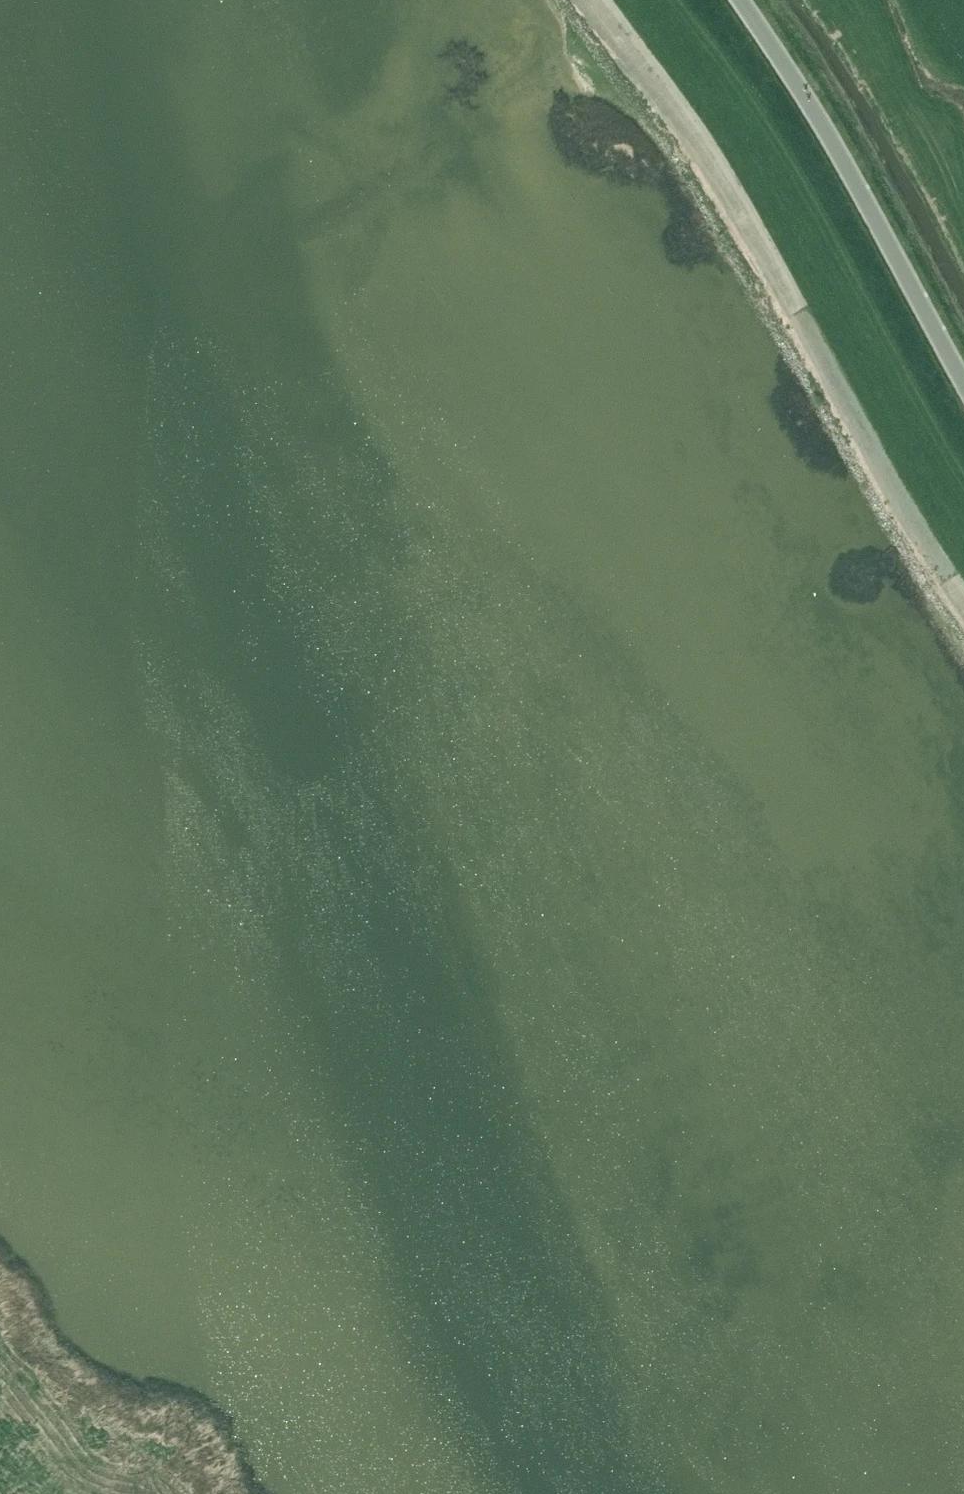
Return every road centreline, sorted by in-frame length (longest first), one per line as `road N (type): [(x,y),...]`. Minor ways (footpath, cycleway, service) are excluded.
road 1 (tertiary): [(963,382),(834,145),(740,0)]

